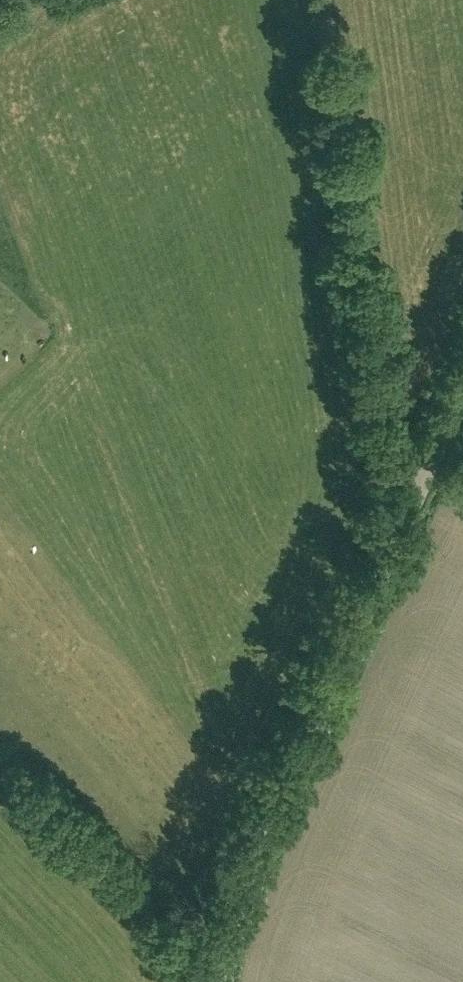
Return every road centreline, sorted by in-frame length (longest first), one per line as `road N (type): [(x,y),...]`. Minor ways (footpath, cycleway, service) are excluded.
road 1 (unclassified): [(218,981),(262,853),(462,391)]

